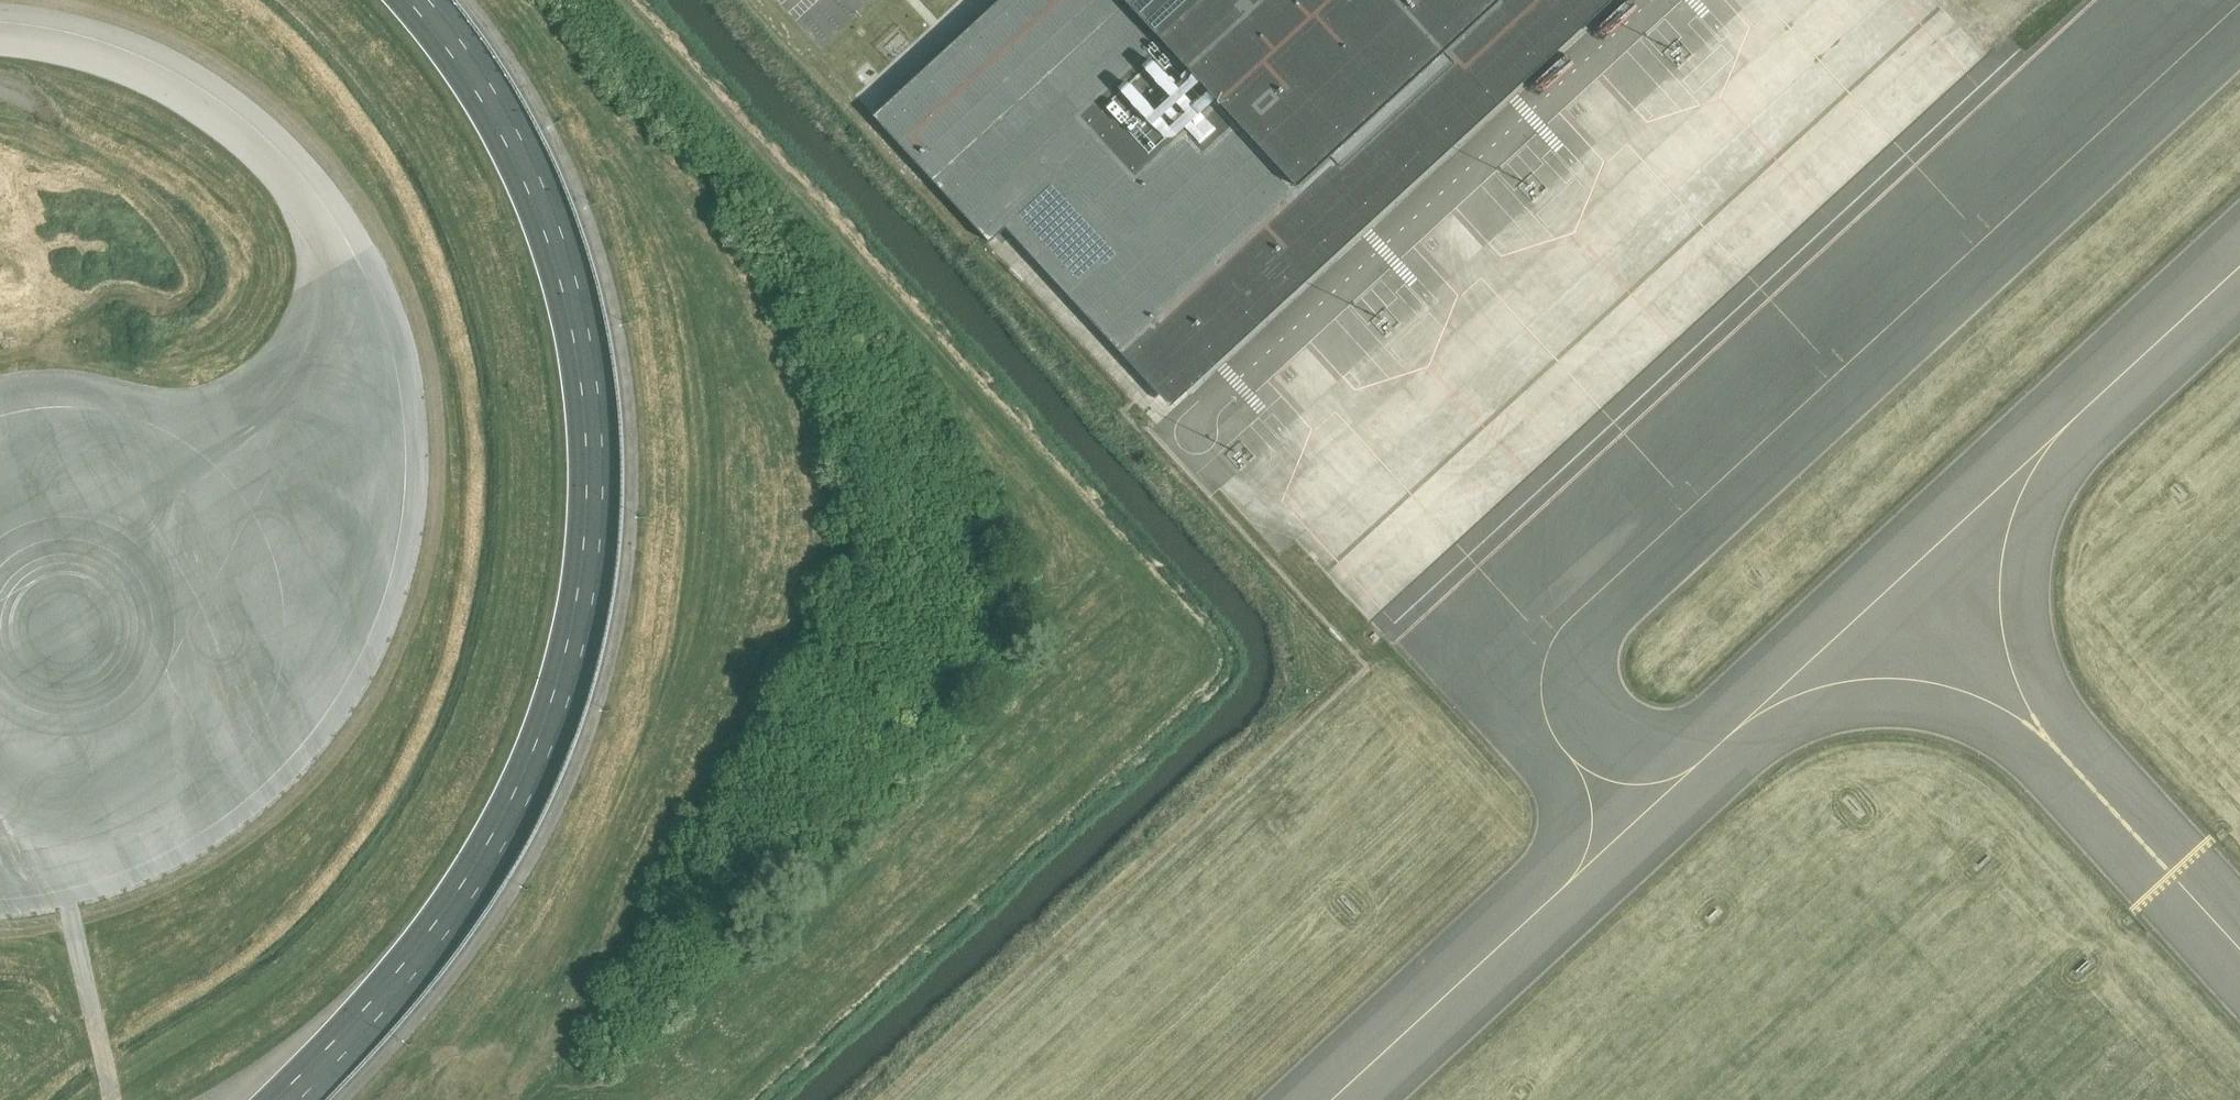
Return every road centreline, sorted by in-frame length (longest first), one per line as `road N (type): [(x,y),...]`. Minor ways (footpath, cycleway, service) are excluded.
road 1 (track): [(0,137),(131,175),(193,233),(209,261),(207,290),(194,312),(108,301)]

